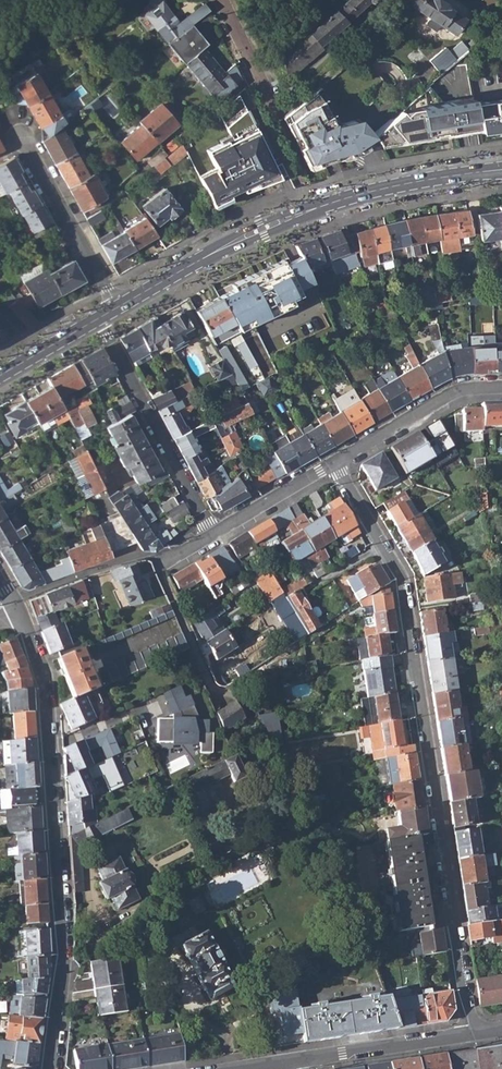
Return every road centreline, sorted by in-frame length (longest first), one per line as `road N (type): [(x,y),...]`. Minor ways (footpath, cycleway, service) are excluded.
road 1 (residential): [(334,462),(401,581),(472,1034)]
road 2 (residential): [(15,610),(44,696),(61,955),(48,1068)]
road 3 (residential): [(214,534),(96,320)]
road 4 (residential): [(220,0),(313,210)]
road 5 (primary): [(117,308),(244,237),(313,210)]
road 6 (residential): [(117,308),(22,139)]
road 7 (primary): [(313,210),(388,186),(501,168)]
road 8 (residential): [(501,386),(451,393),(334,462)]
road 9 (residential): [(156,560),(219,700),(232,693)]
road 10 (residential): [(472,1034),(306,1059)]
road 11 (residential): [(12,602),(129,557),(156,560)]
road 12 (residential): [(334,462),(214,534)]

